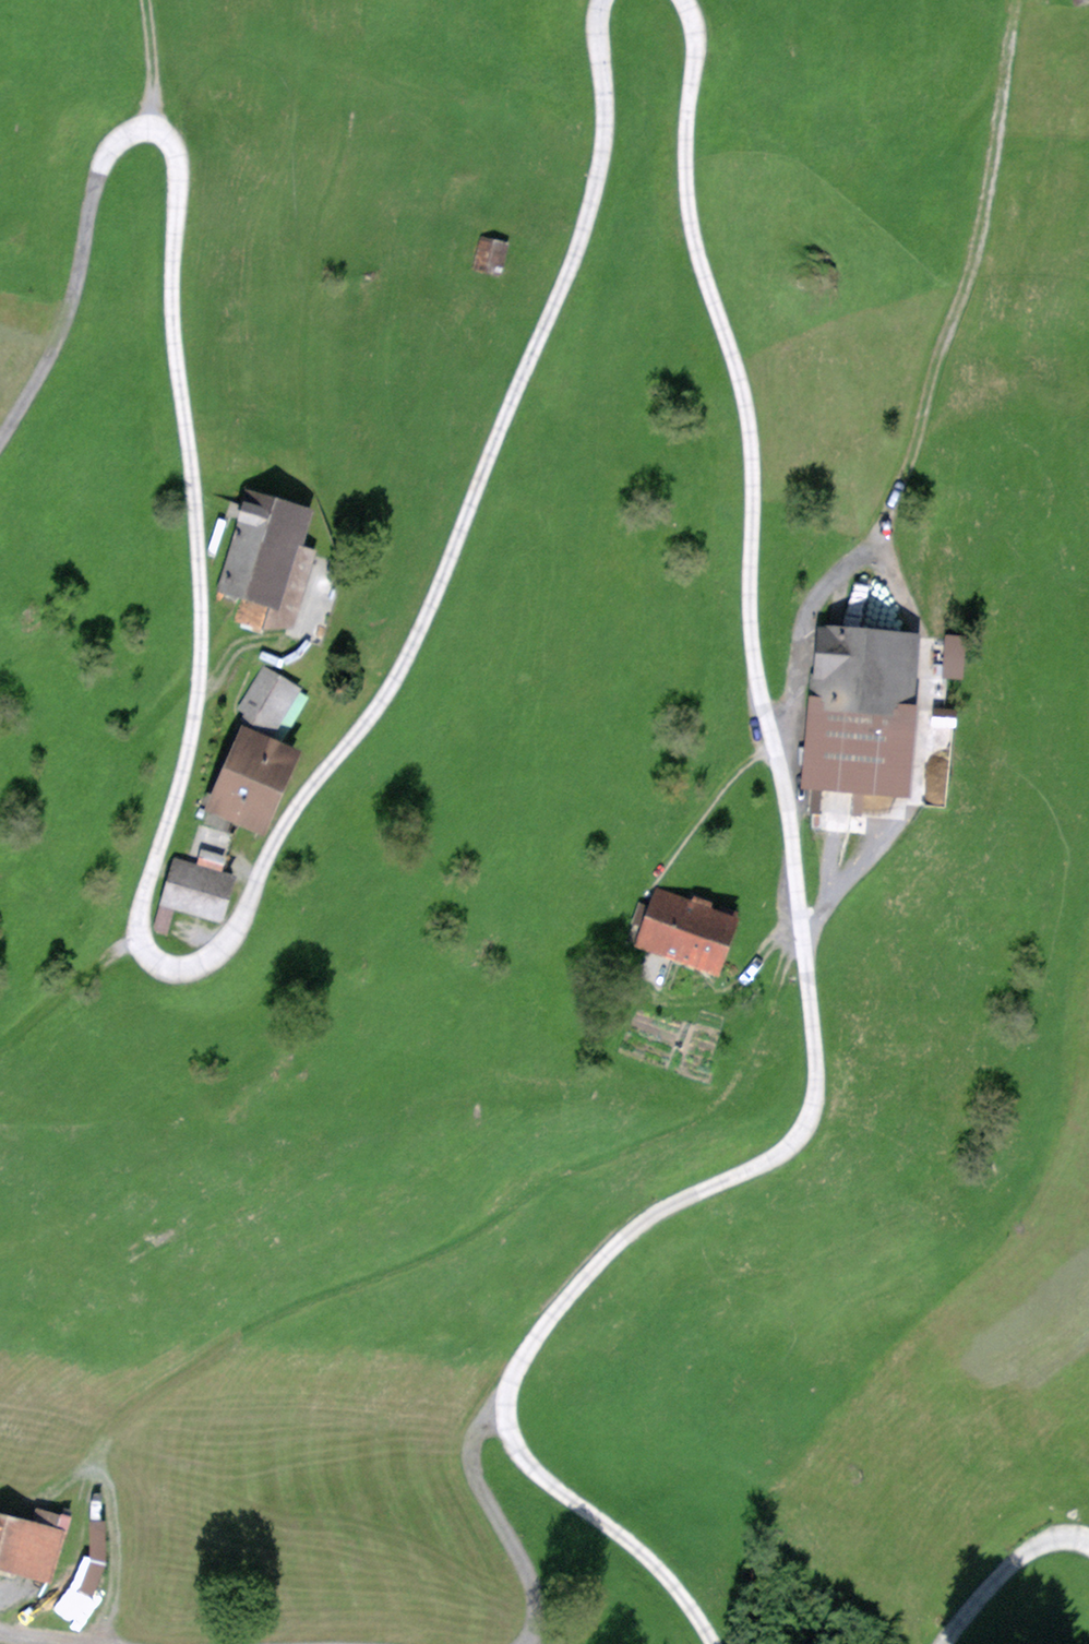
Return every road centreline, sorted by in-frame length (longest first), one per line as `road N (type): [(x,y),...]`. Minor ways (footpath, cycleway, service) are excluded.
road 1 (unclassified): [(601,0),(606,123),(589,217),(448,566),(386,696),(296,804),(237,928),(215,955),(190,969),(145,955),(135,935),(139,900),(189,760),(203,642),(201,544),(172,304),(180,162),(168,137),(151,127),(132,131),(102,166),(73,296)]
road 2 (unclassified): [(711,1643),(662,1568),(525,1463),(507,1438),(503,1408),(546,1322),(642,1222),(788,1147),(808,1118),(816,1085),(780,776),(749,631),(753,480),(743,388),(690,227),(685,147),(694,28),(683,0)]
road 3 (track): [(106,1474),(116,1433),(198,1360),(304,1295),(469,1238),(541,1185),(711,1112),(753,1057),(801,921)]
road 4 (track): [(780,776),(804,618),(818,593),(887,525),(973,258),(1012,0)]
road 5 (track): [(503,1408),(480,1426),(468,1466),(534,1580),(537,1617),(528,1643)]
road 6 (track): [(104,1642),(125,1547),(120,1492),(106,1474),(86,1471),(45,1501)]
road 7 (unclassified): [(1088,1541),(1071,1534),(1039,1540),(1010,1557),(944,1643)]
road 8 (track): [(135,935),(0,1034)]
road 9 (track): [(73,296),(47,367),(0,442)]
road 10 (track): [(802,936),(832,891),(837,809)]
road 11 (track): [(144,0),(151,127)]

